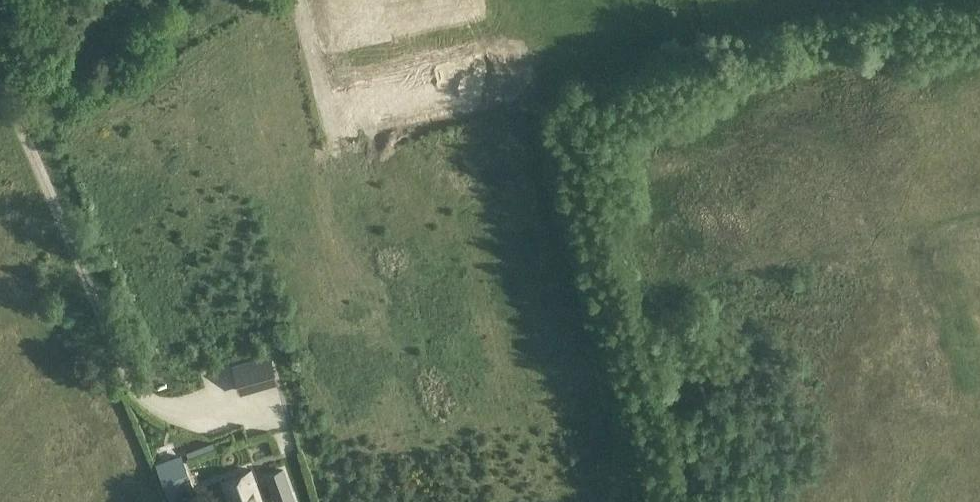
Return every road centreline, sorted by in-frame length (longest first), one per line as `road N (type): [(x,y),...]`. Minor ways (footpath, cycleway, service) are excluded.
road 1 (track): [(297,0),(335,130)]

